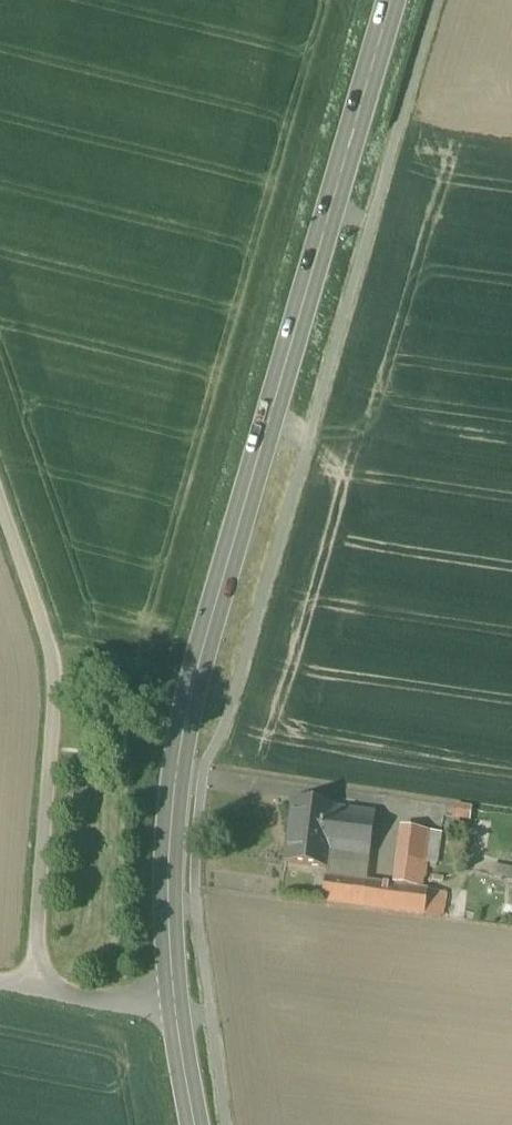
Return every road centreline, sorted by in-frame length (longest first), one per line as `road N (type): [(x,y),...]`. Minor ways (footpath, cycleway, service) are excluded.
road 1 (secondary): [(392,0),(182,738),(169,864),(175,1012)]
road 2 (unclassified): [(0,502),(54,661),(33,990)]
road 3 (unclassified): [(33,990),(175,1012)]

